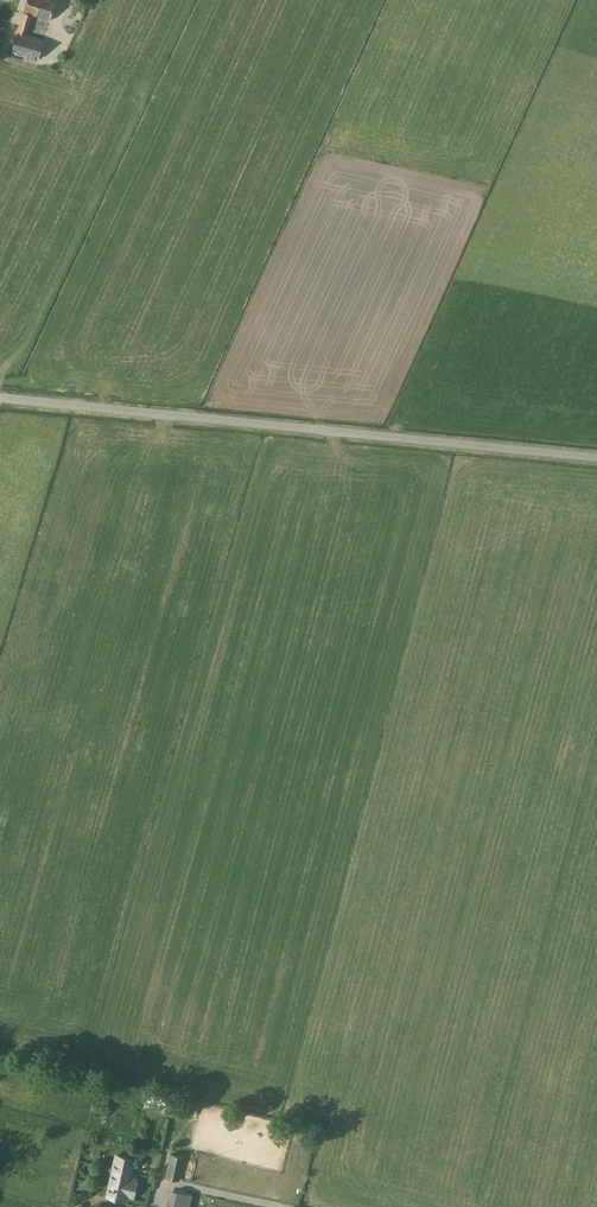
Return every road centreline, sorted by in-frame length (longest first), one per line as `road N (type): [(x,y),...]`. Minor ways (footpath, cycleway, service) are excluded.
road 1 (unclassified): [(596,457),(0,397)]

